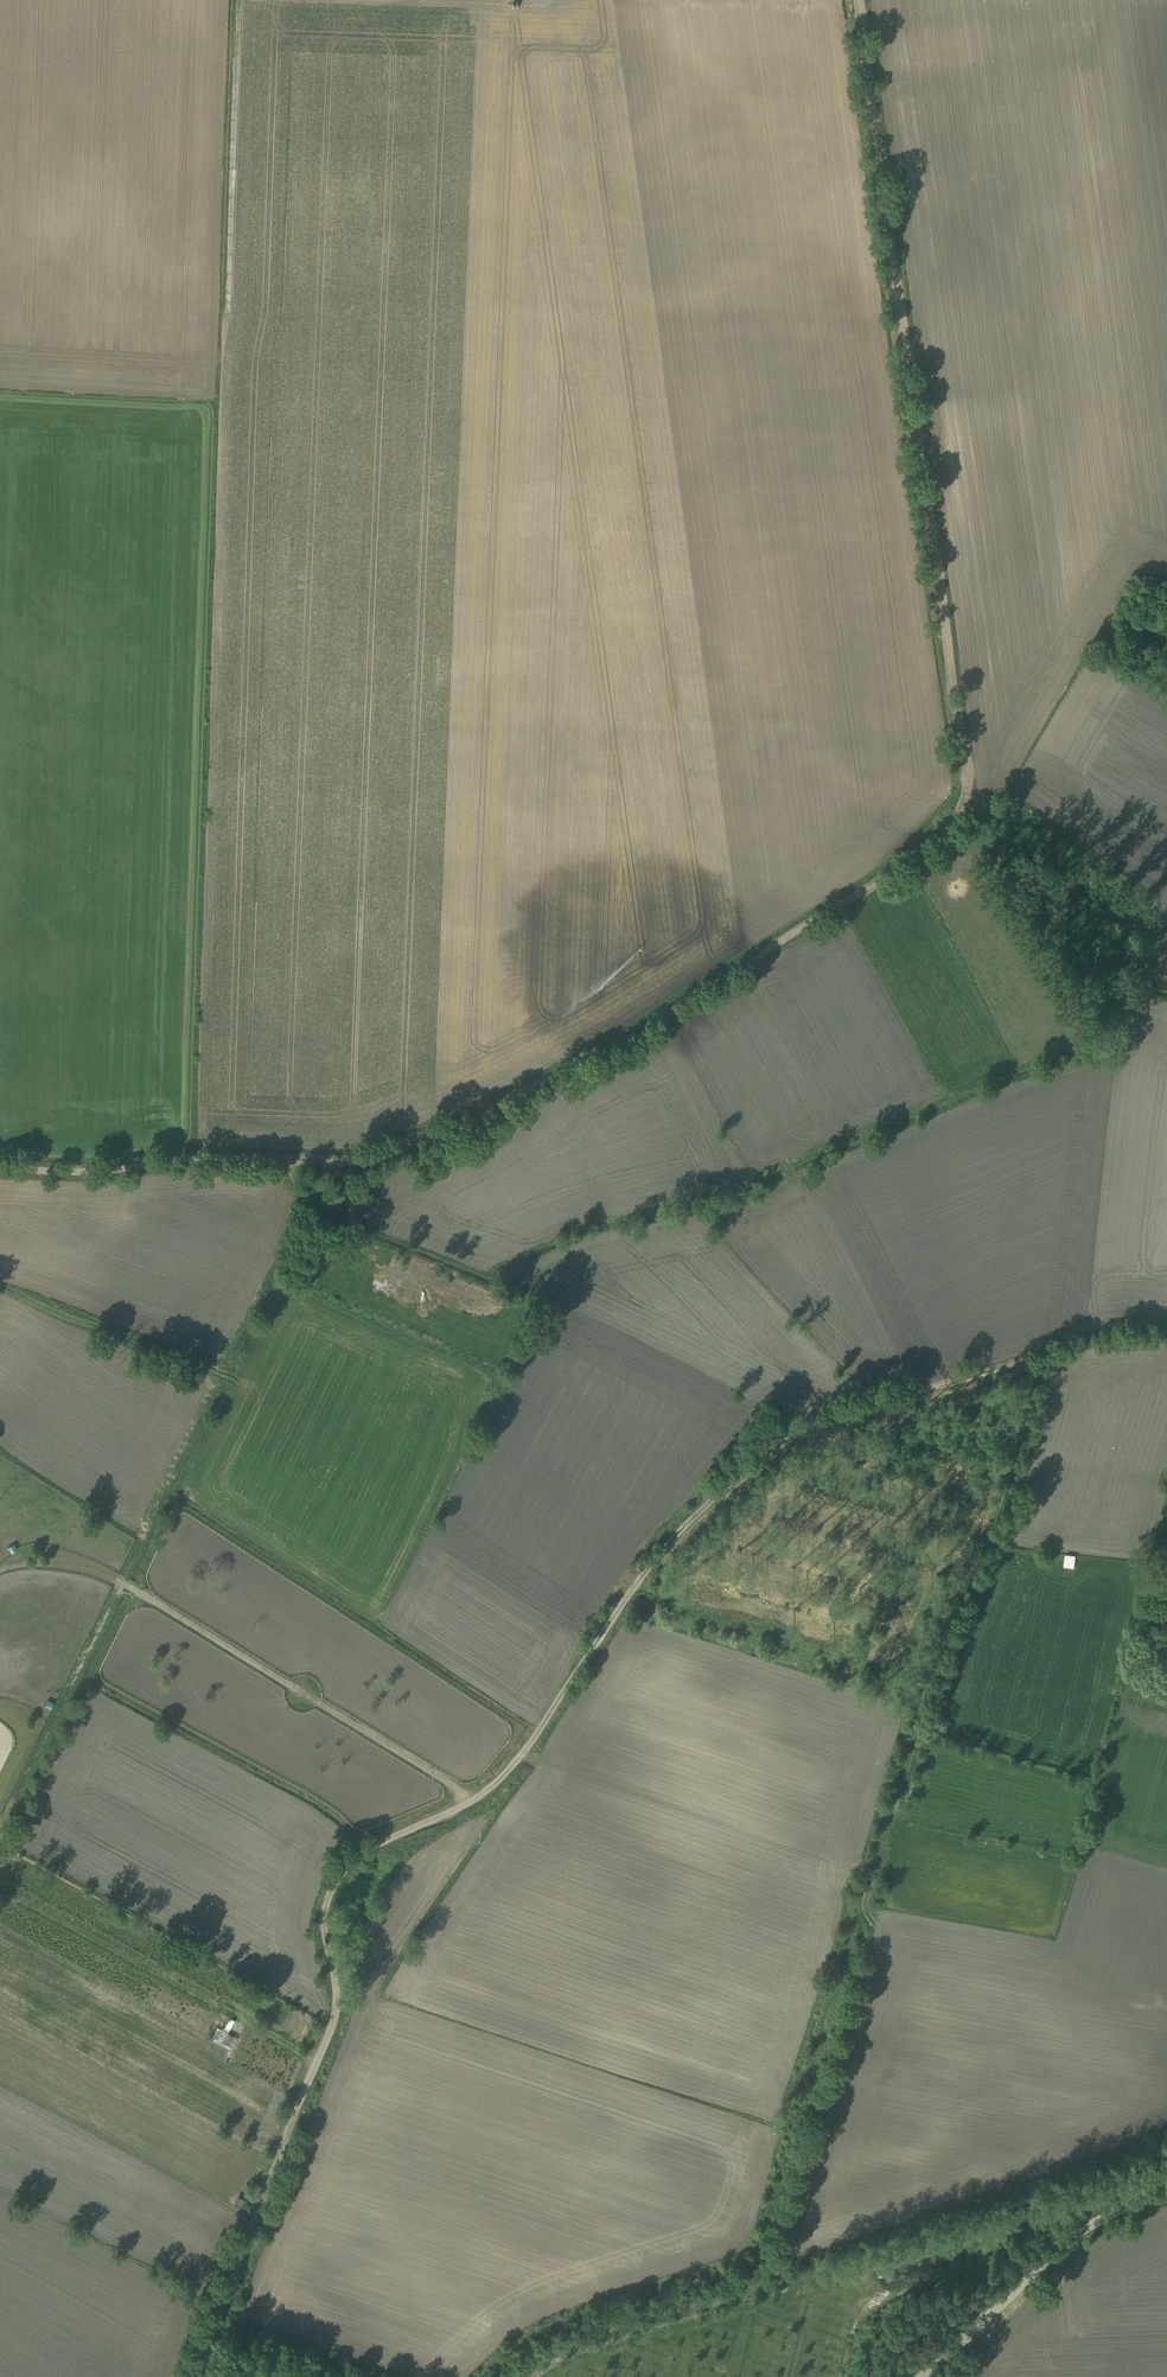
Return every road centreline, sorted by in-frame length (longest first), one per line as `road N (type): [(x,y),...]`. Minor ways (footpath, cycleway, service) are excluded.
road 1 (track): [(194,2376),(336,2014),(321,1914),(323,1897),(348,1861),(468,1802),(512,1766),(639,1586),(787,1435),(907,1394),(1026,1368),(1034,1386),(934,1660),(862,1906),(878,1926)]
road 2 (track): [(860,0),(971,784),(879,873),(686,995),(562,1068),(384,1152),(316,1161),(205,1156),(93,1171),(0,1166)]
road 3 (unclassified): [(1166,2195),(1080,2233),(920,2376)]

